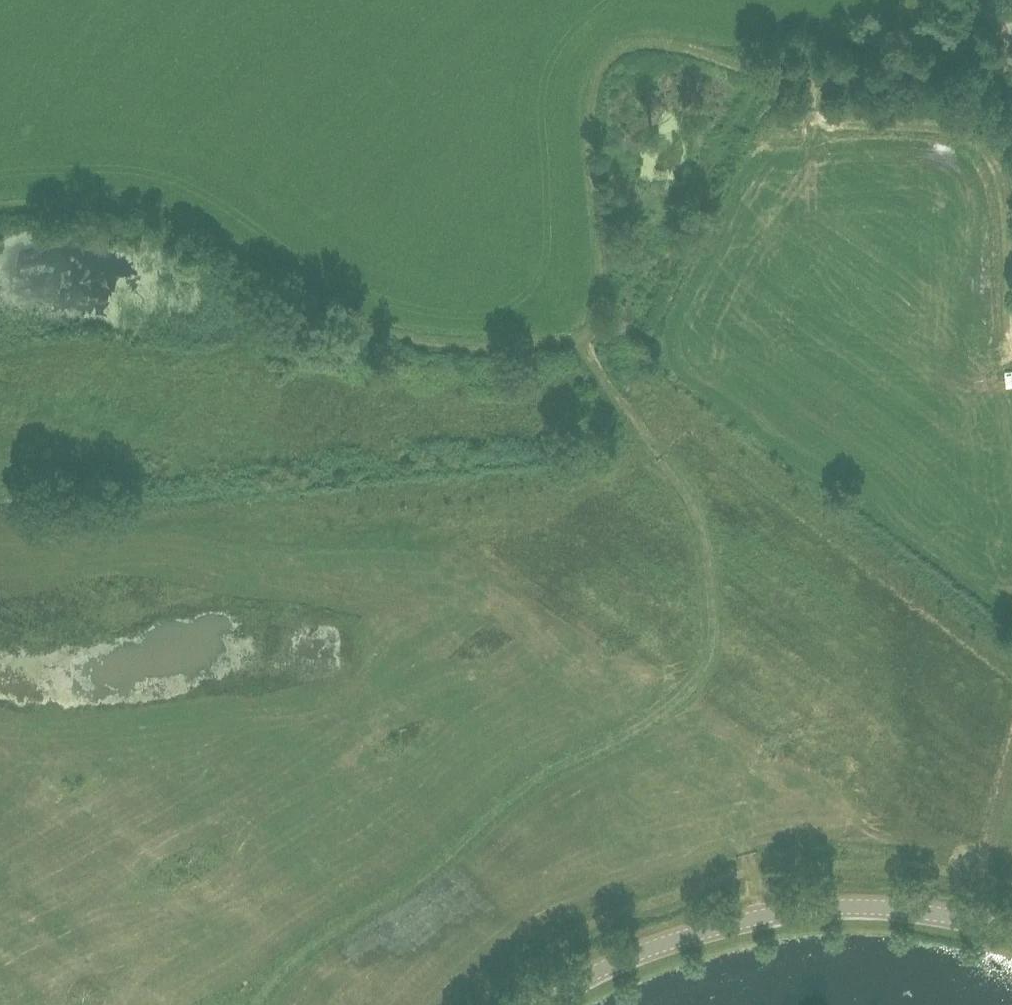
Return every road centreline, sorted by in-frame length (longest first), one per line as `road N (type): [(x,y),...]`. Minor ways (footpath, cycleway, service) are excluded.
road 1 (unclassified): [(545,1004),(639,954),(787,912),(906,910),(1011,931)]
road 2 (track): [(813,78),(814,111),(827,125),(941,128),(986,150),(1003,197),(1011,347)]
road 3 (track): [(813,78),(931,71),(963,51),(990,9)]

